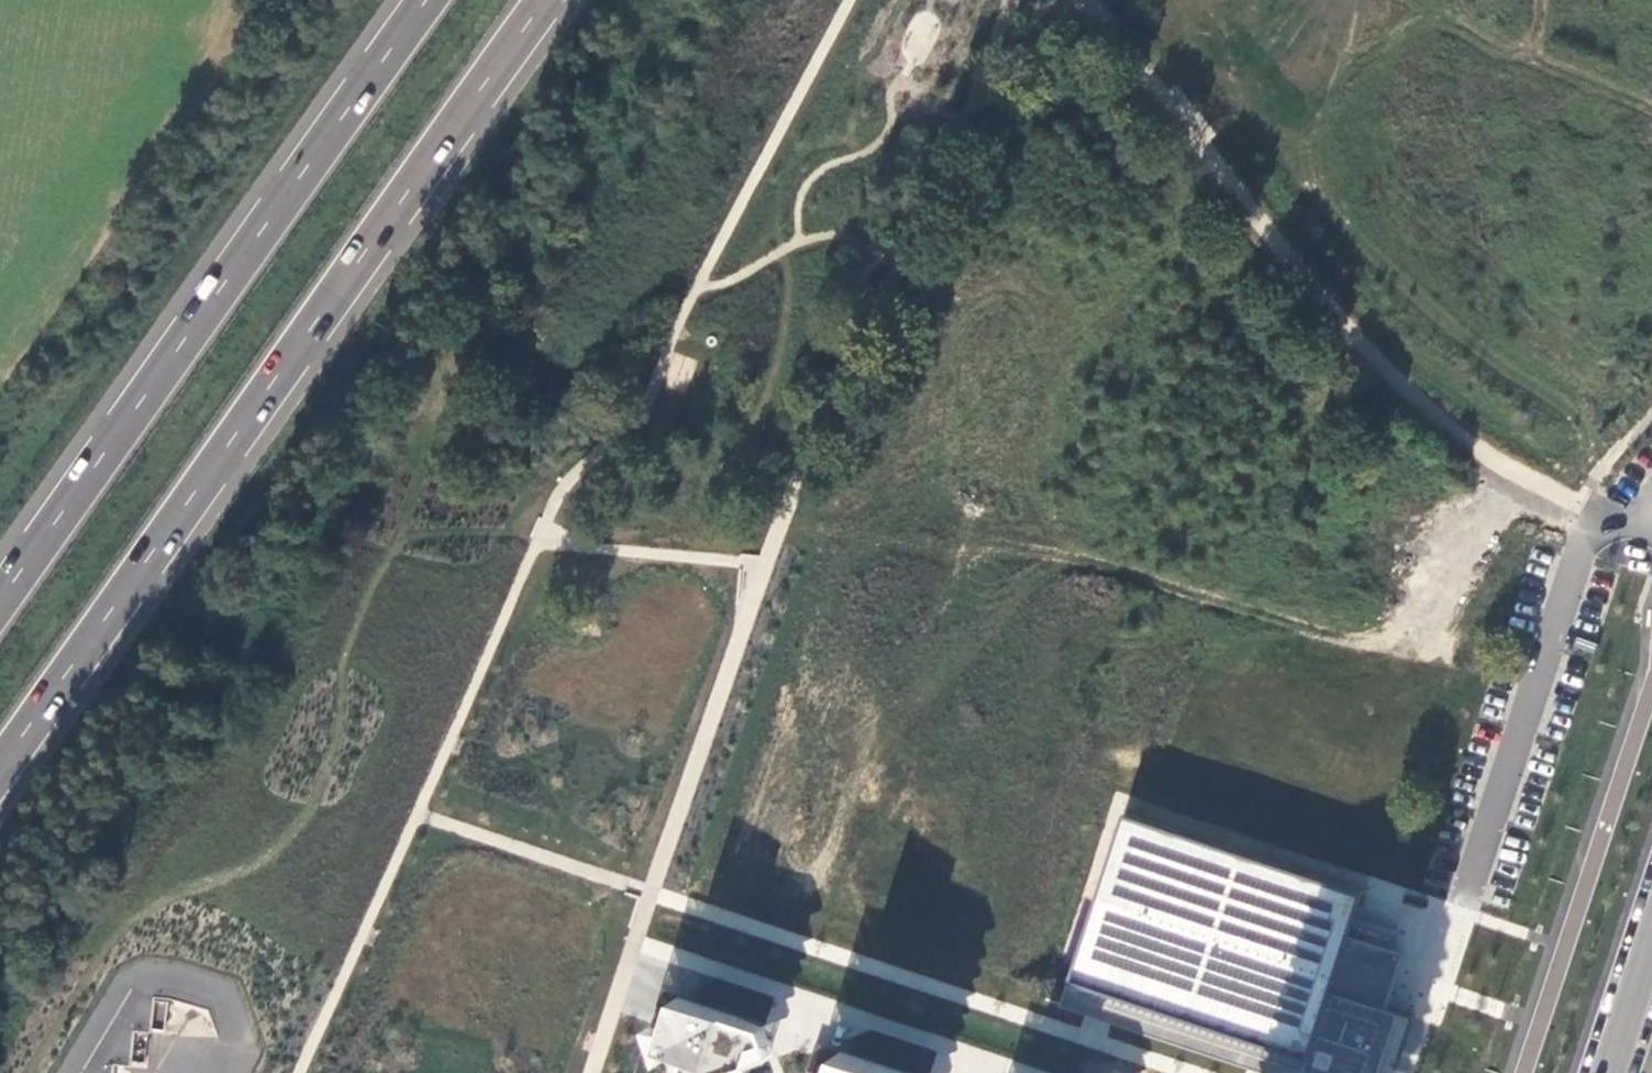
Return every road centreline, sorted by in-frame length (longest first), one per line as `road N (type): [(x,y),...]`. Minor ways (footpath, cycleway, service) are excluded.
road 1 (trunk): [(0,773),(546,0)]
road 2 (trunk): [(425,0),(0,596)]
road 3 (residential): [(1609,1072),(1651,942)]

